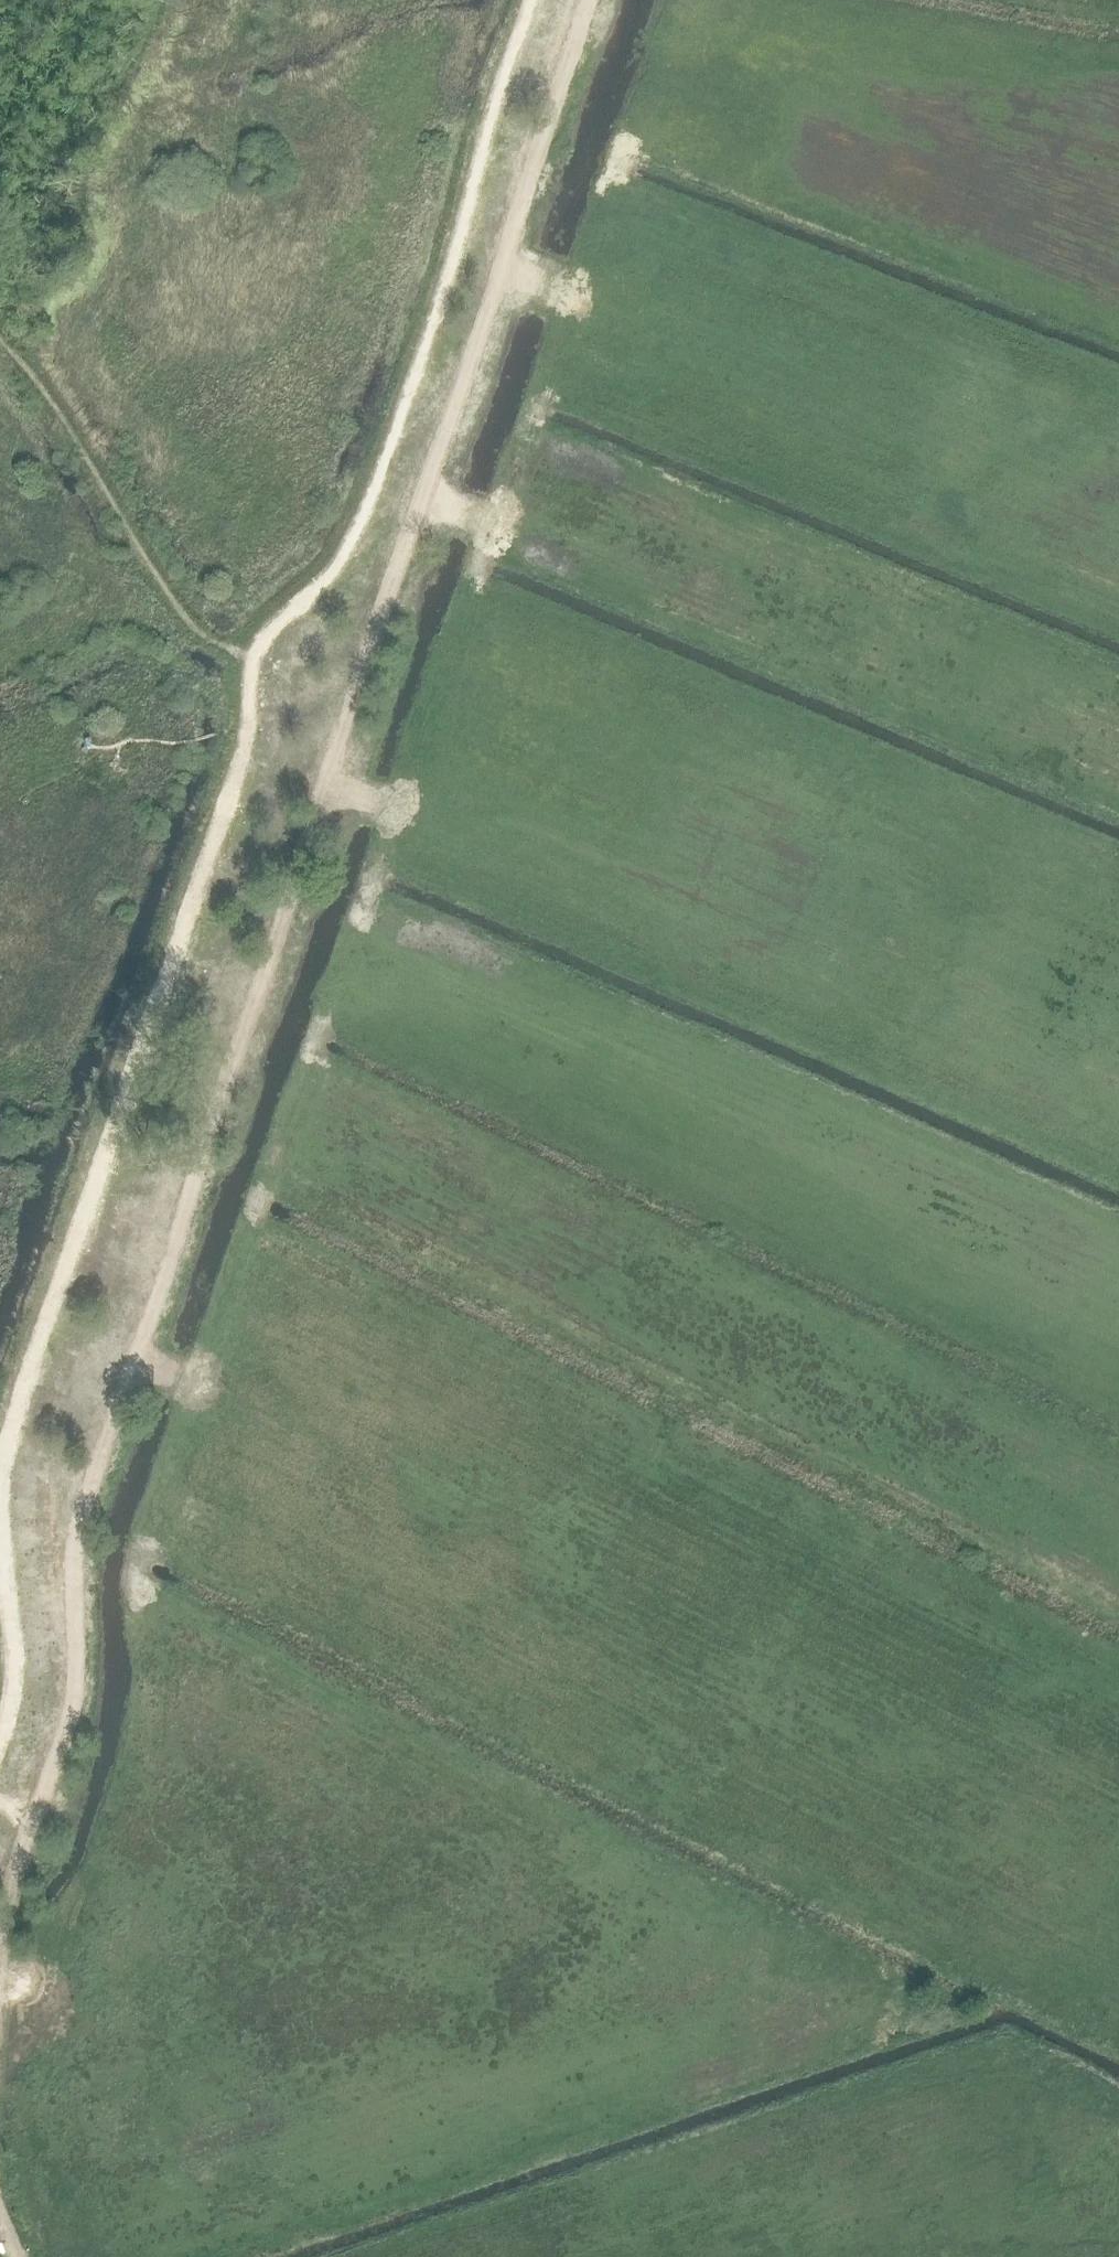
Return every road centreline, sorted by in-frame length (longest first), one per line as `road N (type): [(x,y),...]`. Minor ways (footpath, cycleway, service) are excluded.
road 1 (track): [(26,1849),(75,1659),(81,1519),(588,0)]
road 2 (track): [(0,1966),(26,1849)]

